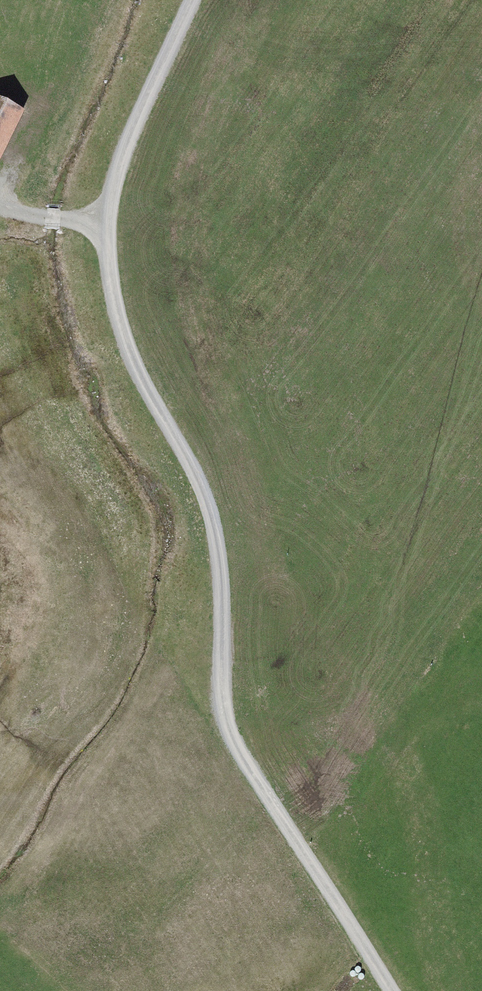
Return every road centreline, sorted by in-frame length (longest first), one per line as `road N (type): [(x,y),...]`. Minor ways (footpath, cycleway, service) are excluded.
road 1 (track): [(205,701),(220,672),(214,533),(187,462),(118,334),(105,258),(123,146),(193,0)]
road 2 (track): [(205,701),(83,483),(0,376)]
road 3 (track): [(388,990),(205,701)]

